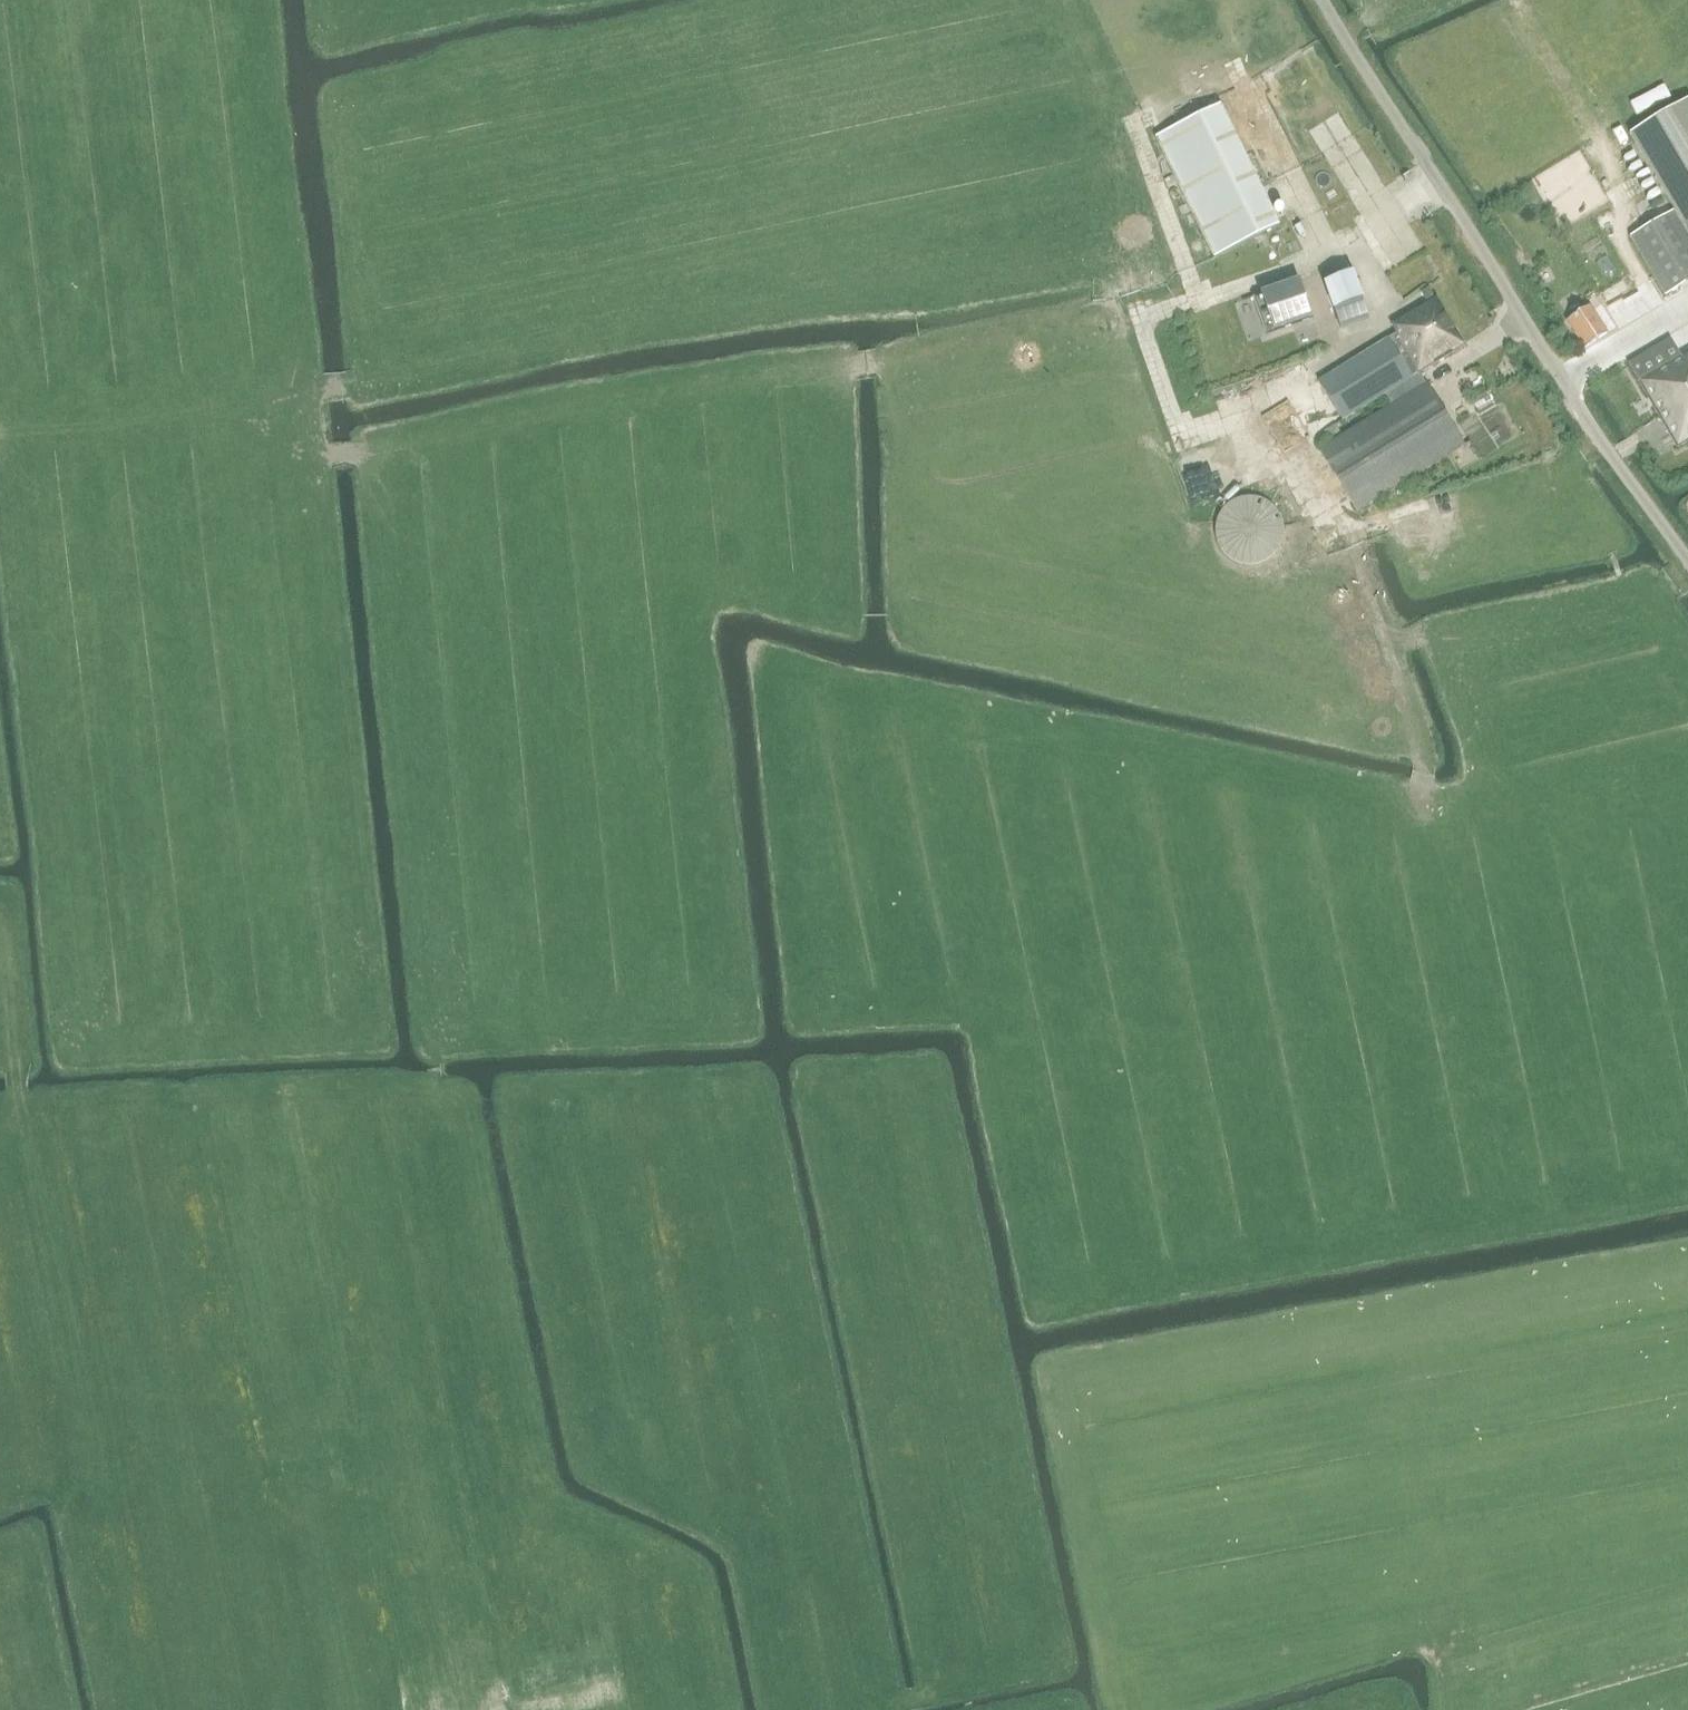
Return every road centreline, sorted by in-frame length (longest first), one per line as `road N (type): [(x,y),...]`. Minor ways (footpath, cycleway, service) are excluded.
road 1 (unclassified): [(1687,559),(1609,451),(1330,0)]
road 2 (track): [(1563,378),(1687,301)]

